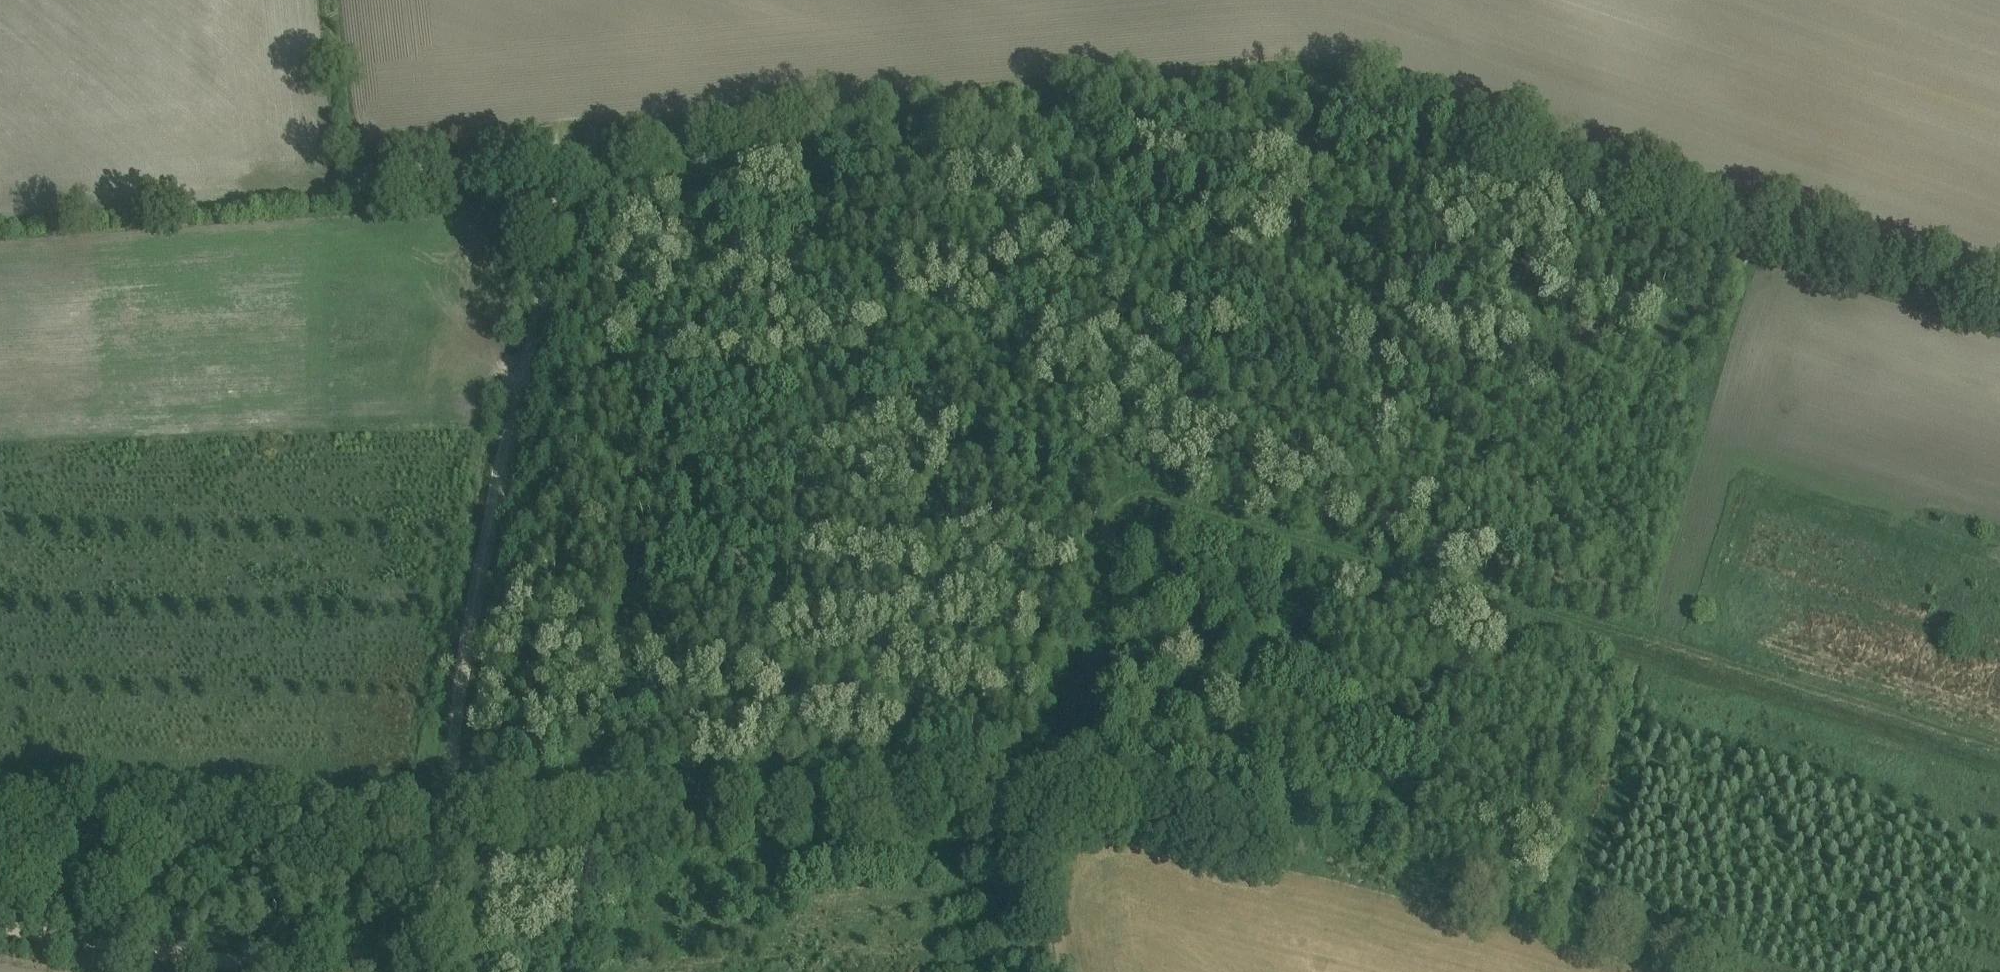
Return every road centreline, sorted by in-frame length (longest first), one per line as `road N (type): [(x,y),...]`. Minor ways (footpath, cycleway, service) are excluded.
road 1 (track): [(311,971),(0,926)]

